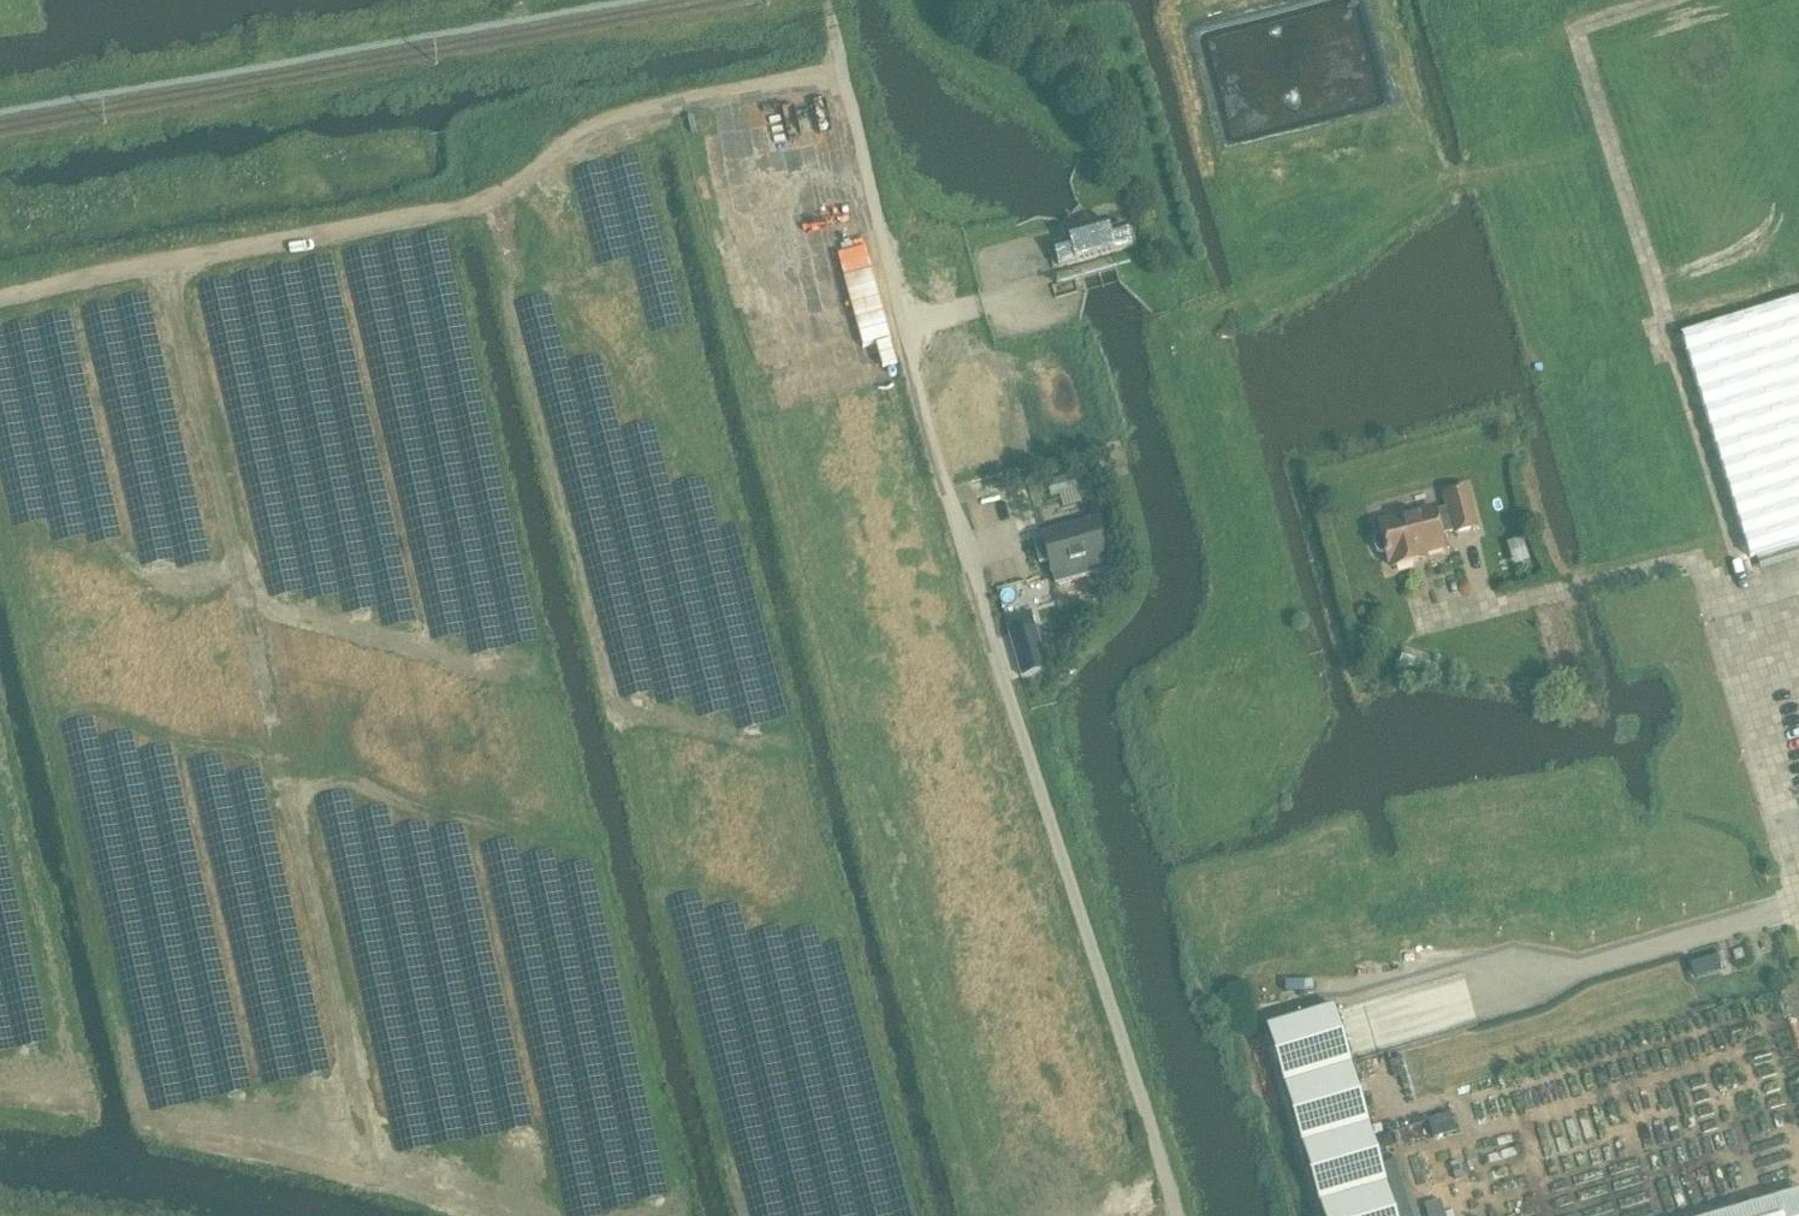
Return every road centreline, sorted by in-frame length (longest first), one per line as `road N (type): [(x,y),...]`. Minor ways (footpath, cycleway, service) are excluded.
road 1 (track): [(0,294),(473,204),(572,138),(623,114),(808,78),(833,87),(849,105)]

